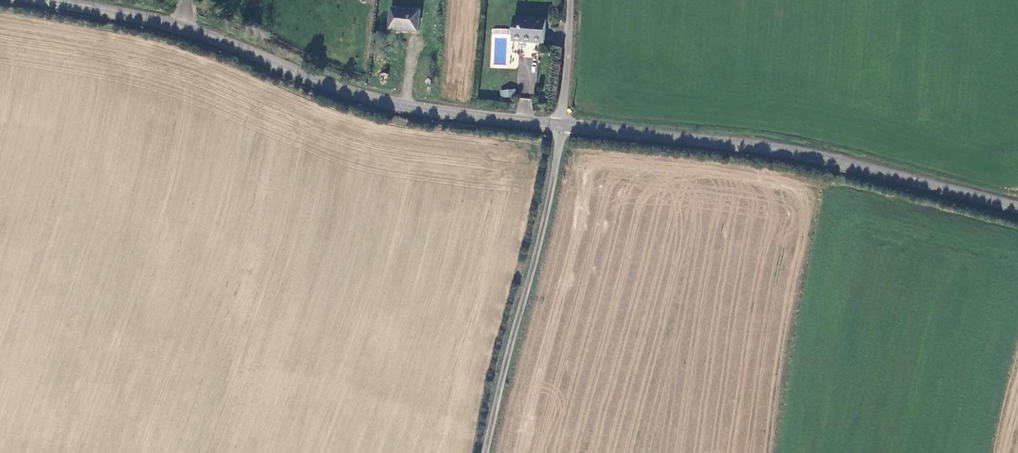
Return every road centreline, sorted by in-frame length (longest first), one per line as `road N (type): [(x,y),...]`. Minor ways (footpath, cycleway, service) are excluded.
road 1 (tertiary): [(44,0),(185,30),(357,95),(561,125)]
road 2 (tertiary): [(561,125),(809,156),(1017,209)]
road 3 (unclassified): [(561,125),(485,452)]
road 4 (unclassified): [(561,125),(570,0)]

